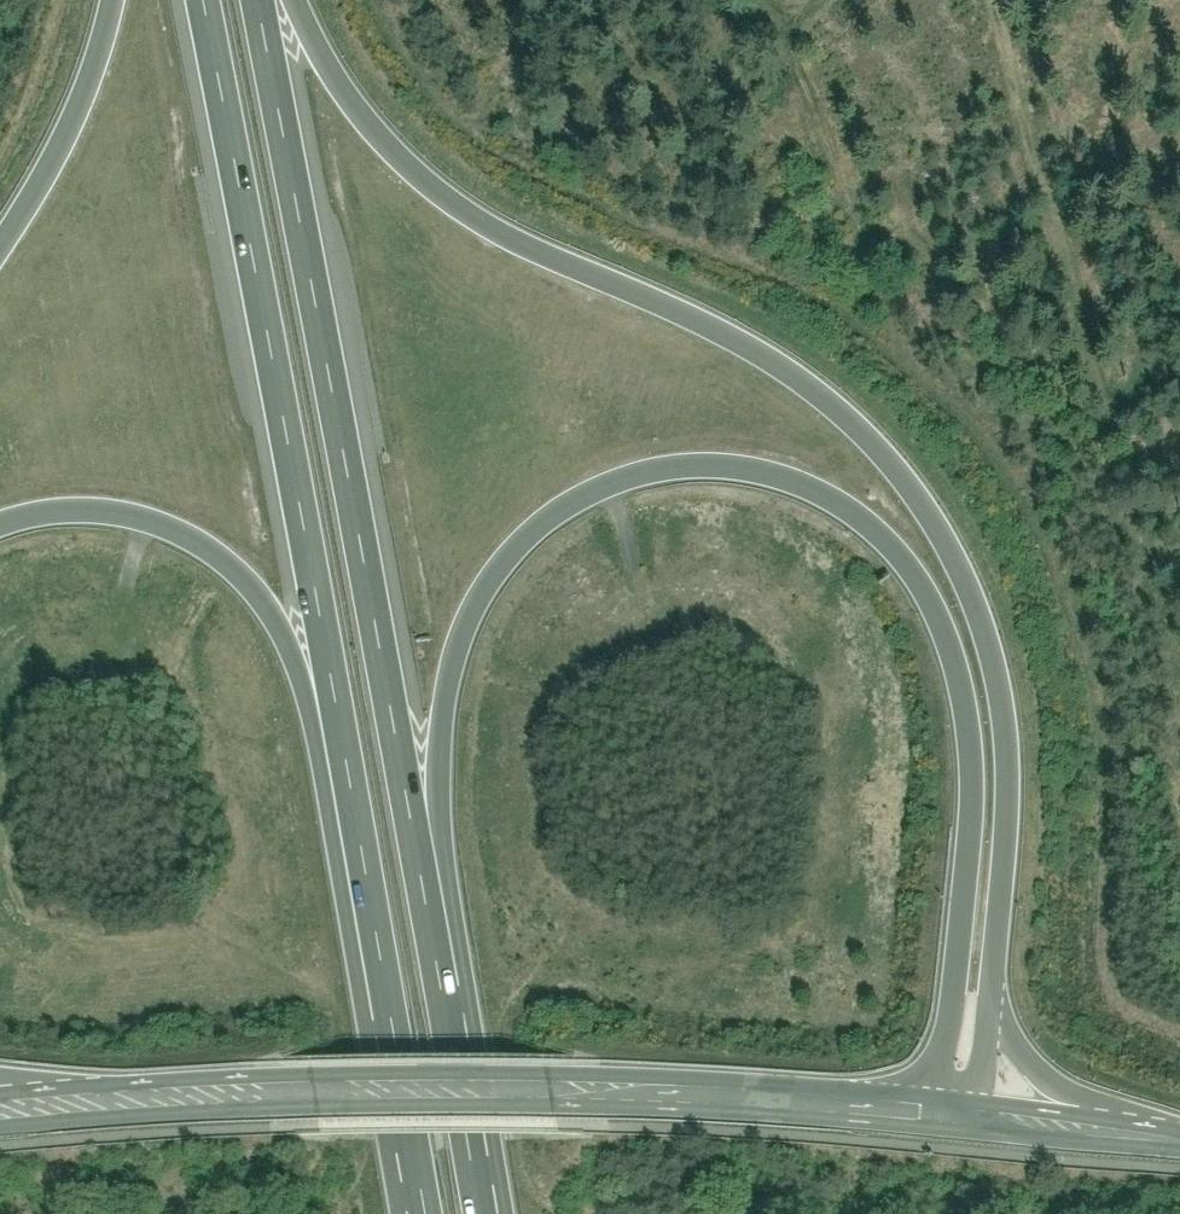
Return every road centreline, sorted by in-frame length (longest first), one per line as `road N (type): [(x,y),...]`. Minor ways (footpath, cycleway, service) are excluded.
road 1 (motorway): [(455,1056),(468,999),(438,795),(445,716),(464,641),(516,549),(566,508),(622,481),(726,467),(810,491),(862,523),(899,557),(951,654),(963,700),(970,834),(940,1117)]
road 2 (motorway): [(997,979),(1007,737),(973,617),(921,506),(885,458),(797,378),(676,311),(500,233),(413,172),(346,91),(298,0)]
road 3 (motorway): [(455,1056),(259,0)]
road 4 (motorway): [(202,0),(392,1028)]
road 5 (tertiary): [(106,1108),(663,1096),(940,1117)]
road 6 (motorway): [(0,531),(41,518),(124,519),(201,547),(252,588),(308,697),(360,982),(392,1028)]
road 7 (motorway): [(118,0),(67,145),(0,252)]
road 8 (motorway): [(1179,1140),(1078,1101),(1039,1068),(1012,1034),(997,979)]
road 9 (tertiary): [(983,1122),(1179,1147)]
road 10 (motorway): [(392,1028),(424,1213)]
road 11 (motorway): [(481,1213),(455,1056)]
road 12 (motorway): [(983,1122),(997,979)]

